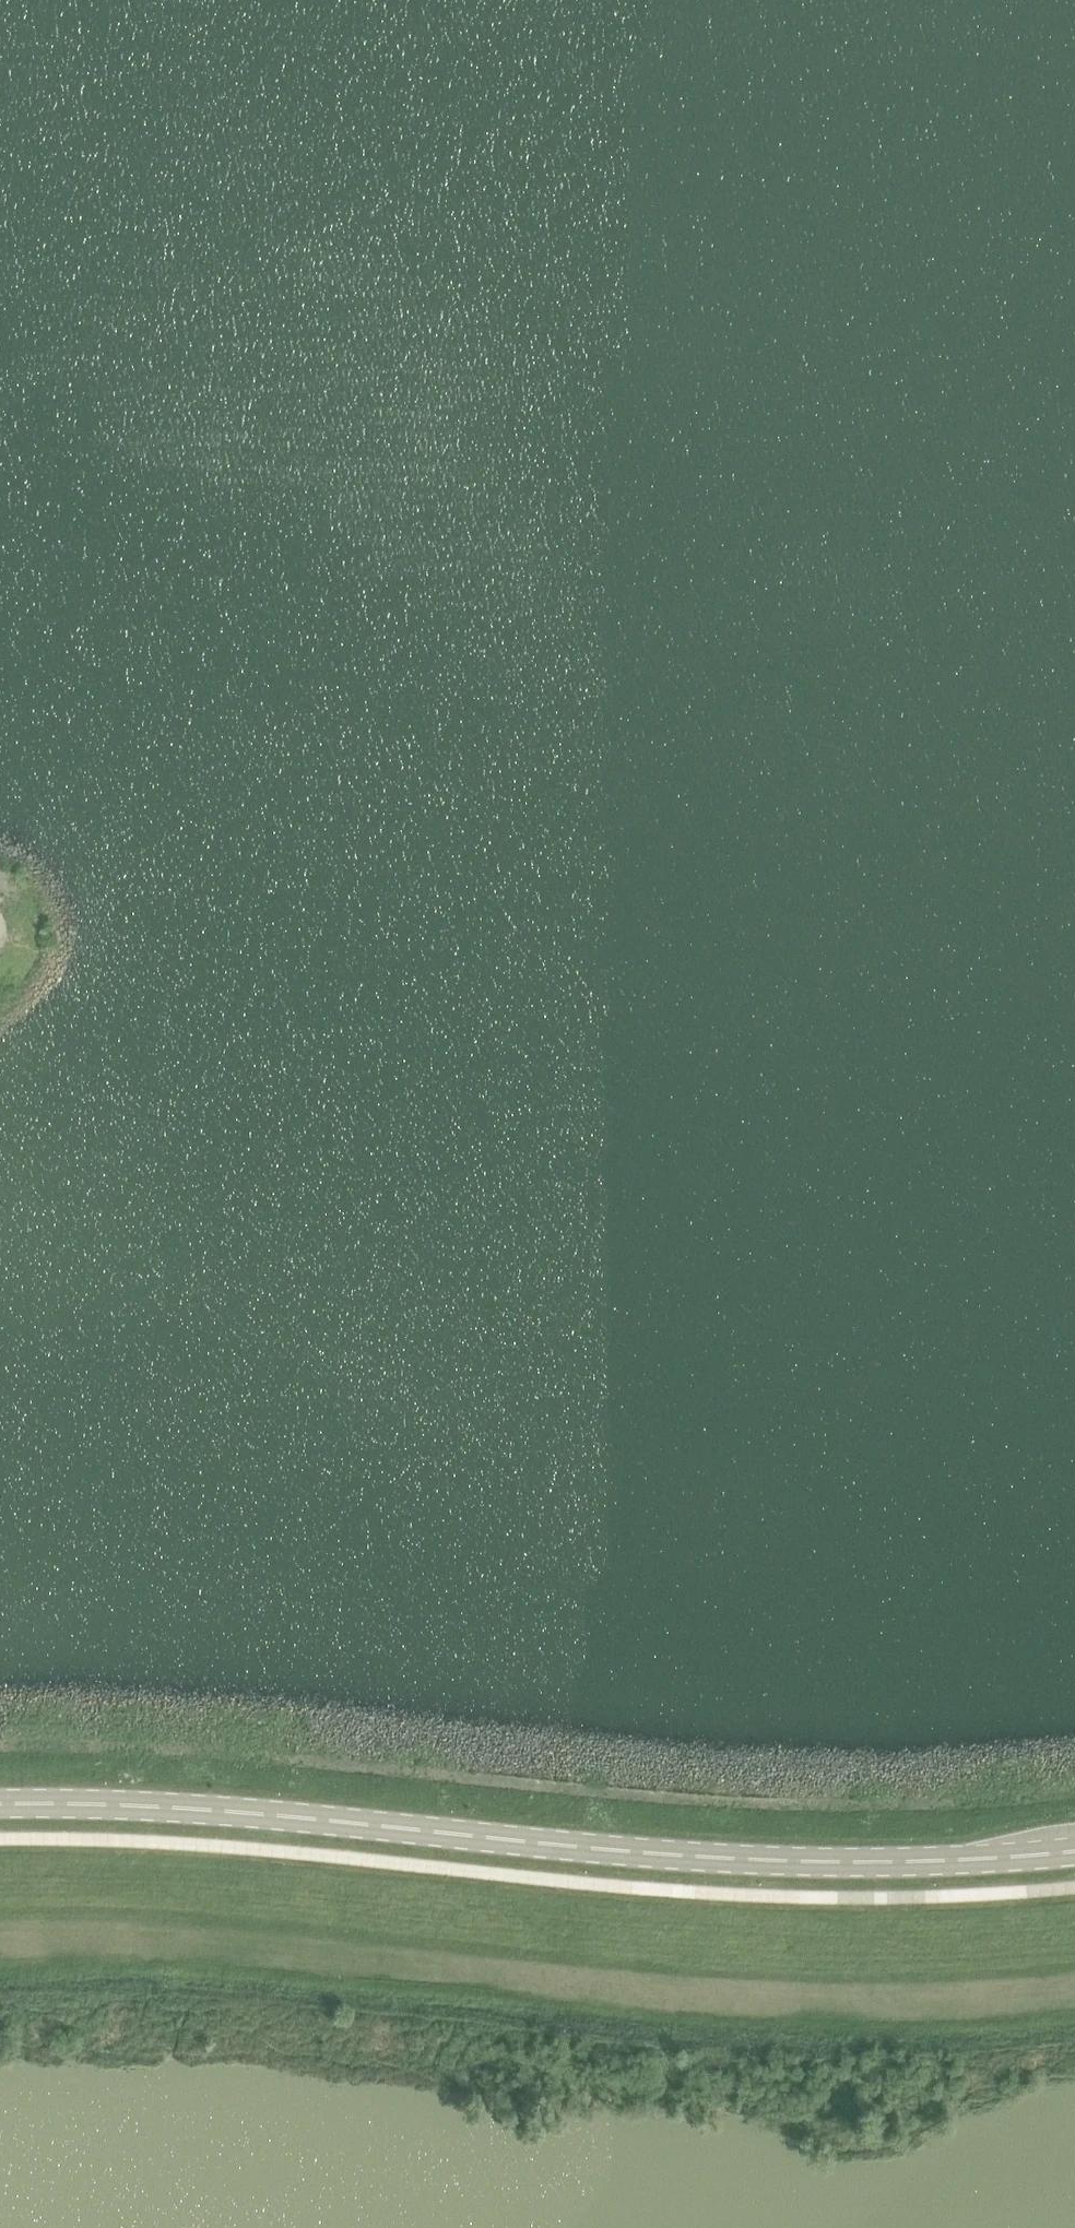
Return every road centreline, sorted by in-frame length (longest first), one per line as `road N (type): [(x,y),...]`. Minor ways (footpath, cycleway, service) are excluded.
road 1 (secondary): [(0,1809),(759,1851),(1074,1846)]

